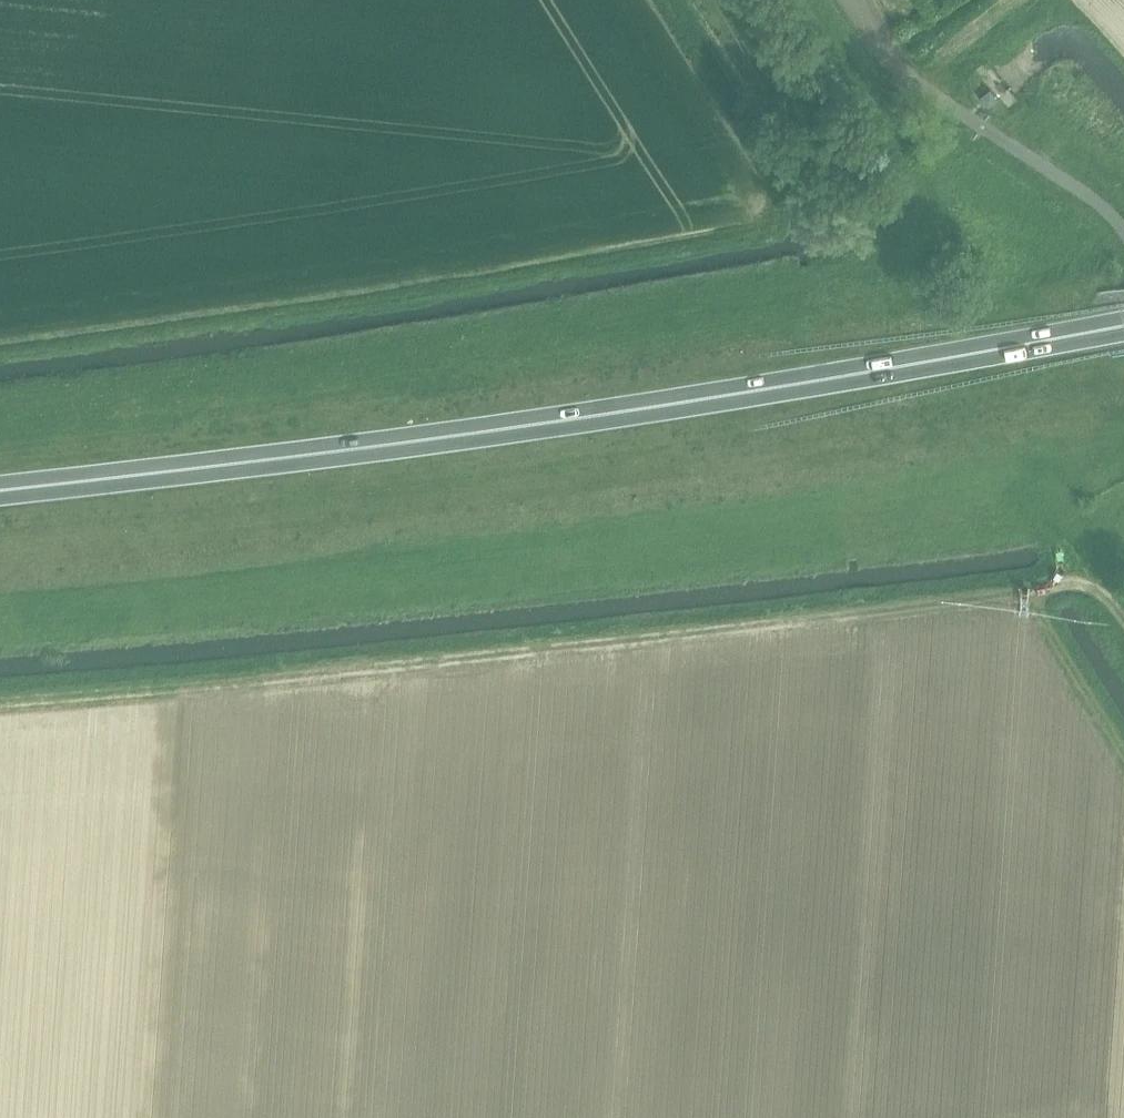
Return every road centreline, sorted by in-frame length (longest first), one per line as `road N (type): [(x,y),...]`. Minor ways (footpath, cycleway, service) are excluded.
road 1 (track): [(0,701),(368,670),(1093,582),(1123,624)]
road 2 (trunk): [(1123,325),(819,382),(317,455),(0,490)]
road 3 (unclassified): [(1043,167),(940,107),(848,0)]

